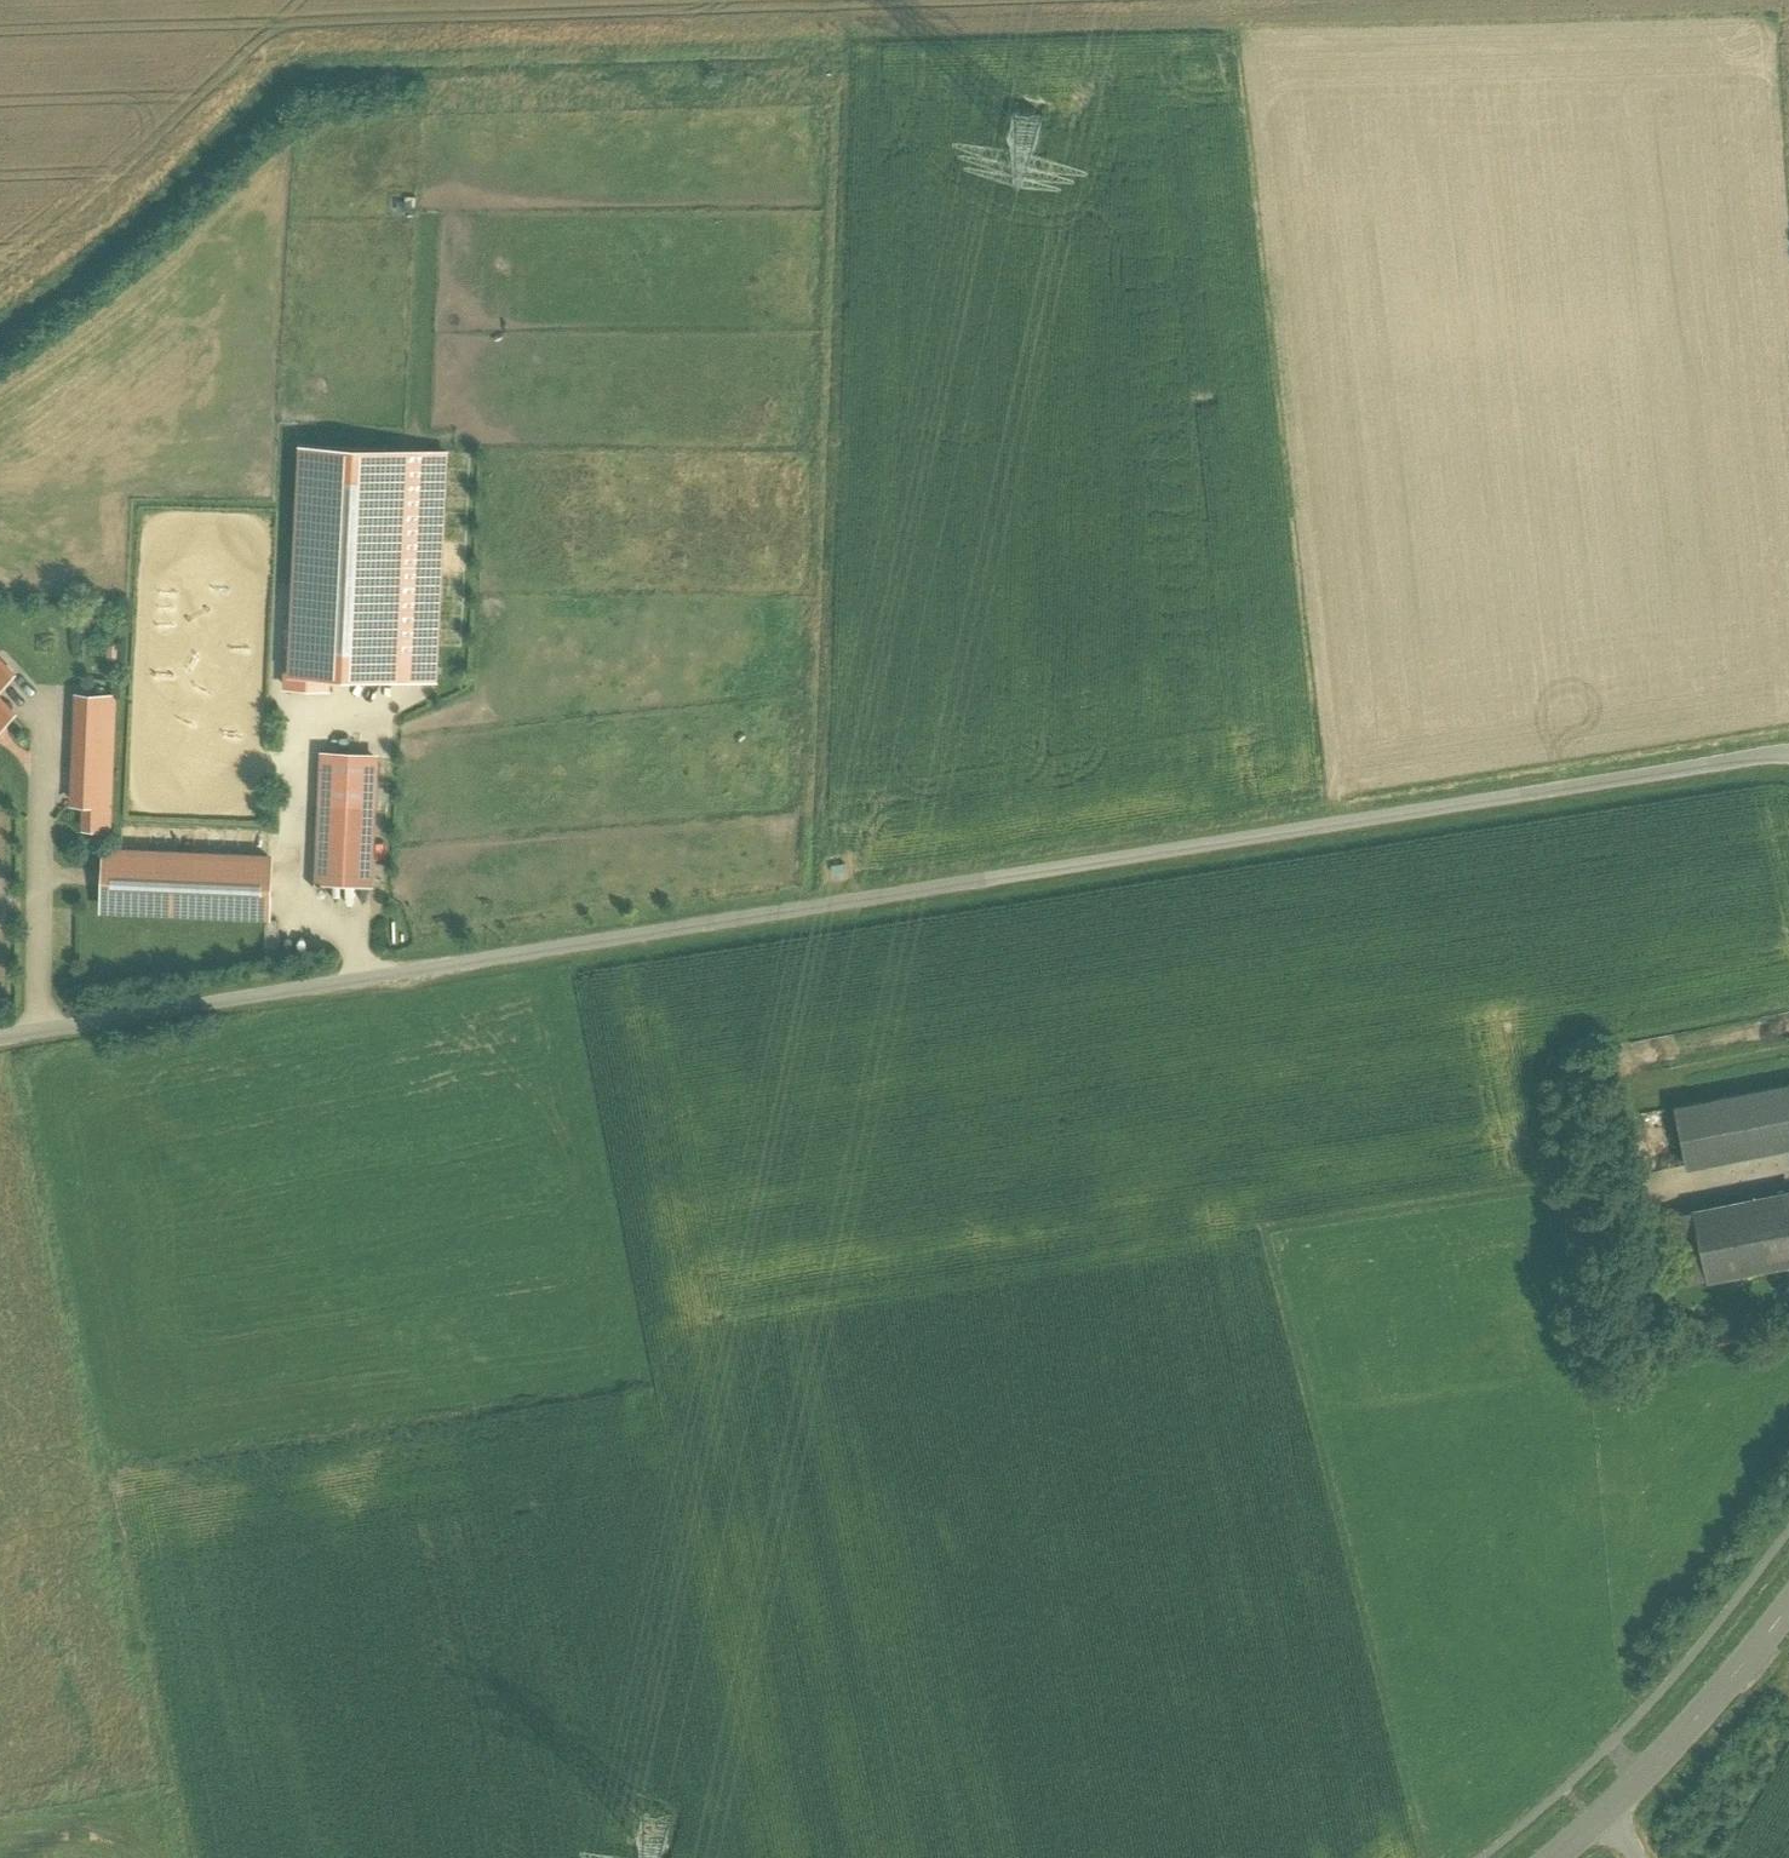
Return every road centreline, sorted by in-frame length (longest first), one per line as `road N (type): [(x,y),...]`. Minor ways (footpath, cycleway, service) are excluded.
road 1 (unclassified): [(0,1040),(1788,760)]
road 2 (tertiary): [(1553,1857),(1644,1773),(1788,1605)]

